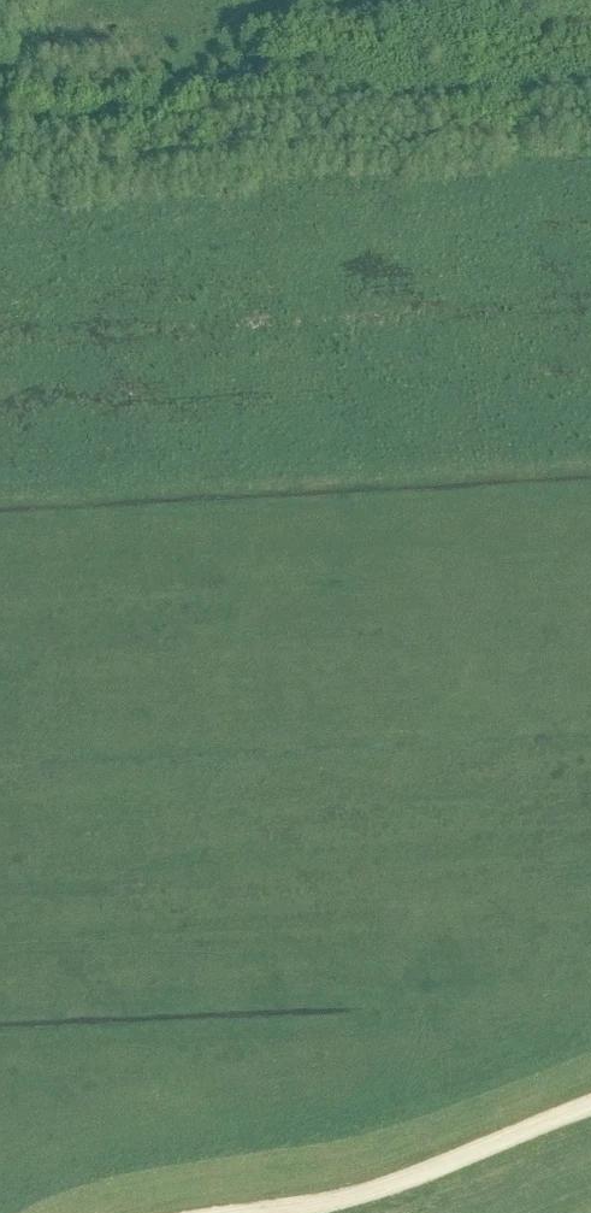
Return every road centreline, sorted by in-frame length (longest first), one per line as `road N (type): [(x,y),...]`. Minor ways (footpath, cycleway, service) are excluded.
road 1 (track): [(590,1111),(412,1181),(282,1212)]

